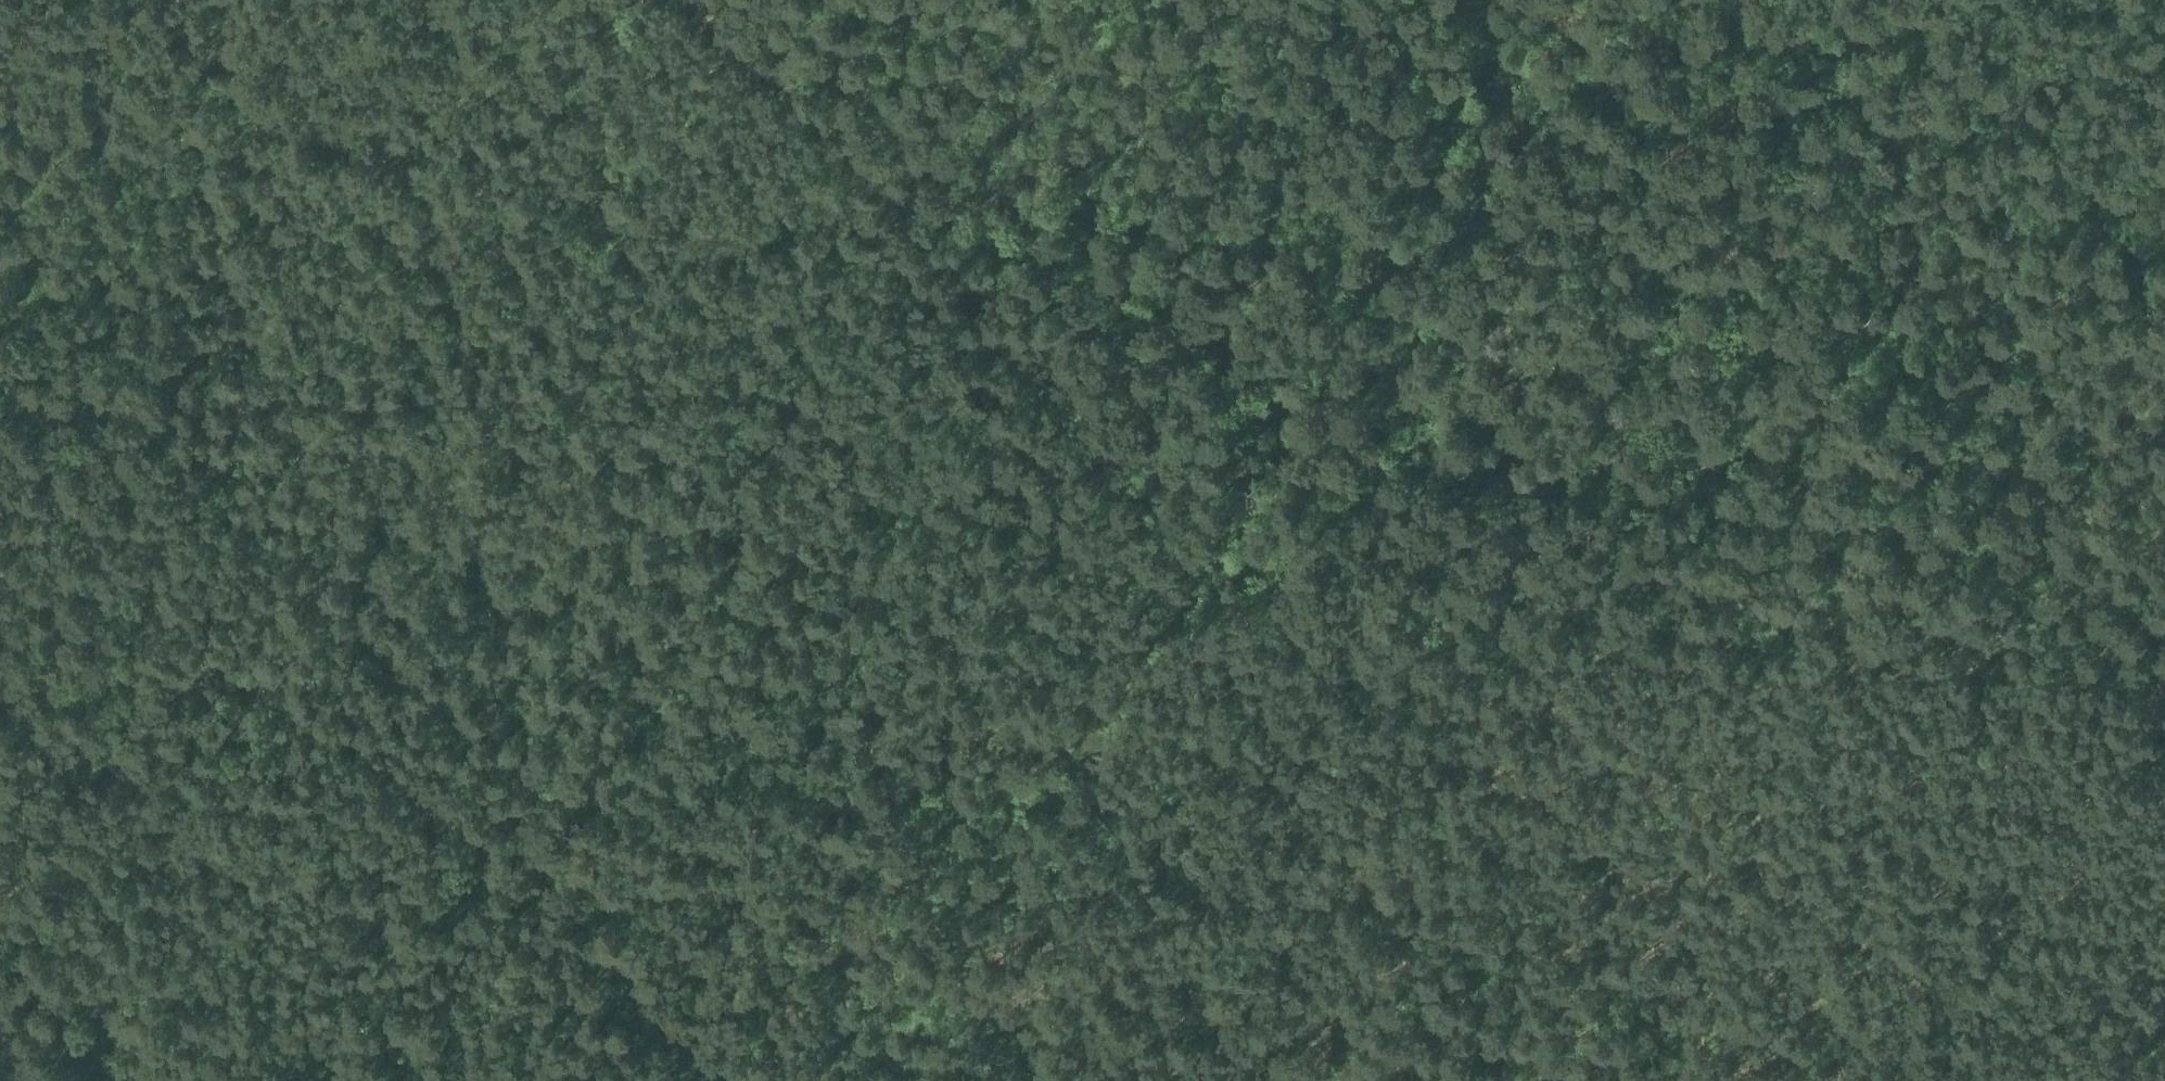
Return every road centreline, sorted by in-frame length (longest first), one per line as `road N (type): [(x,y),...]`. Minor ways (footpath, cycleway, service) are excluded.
road 1 (track): [(0,954),(111,1080)]

